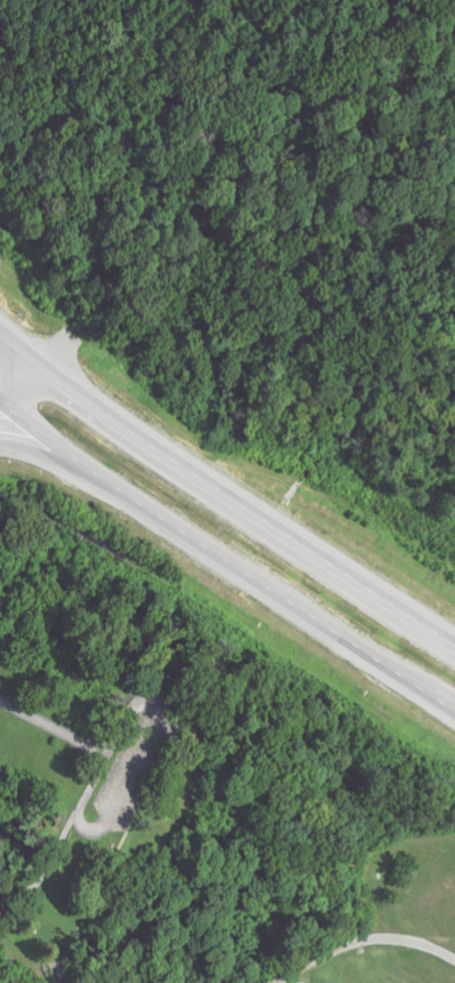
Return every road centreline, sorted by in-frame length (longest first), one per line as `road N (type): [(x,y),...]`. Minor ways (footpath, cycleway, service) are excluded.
road 1 (primary): [(0,404),(187,541),(454,713)]
road 2 (primary): [(454,648),(40,373)]

